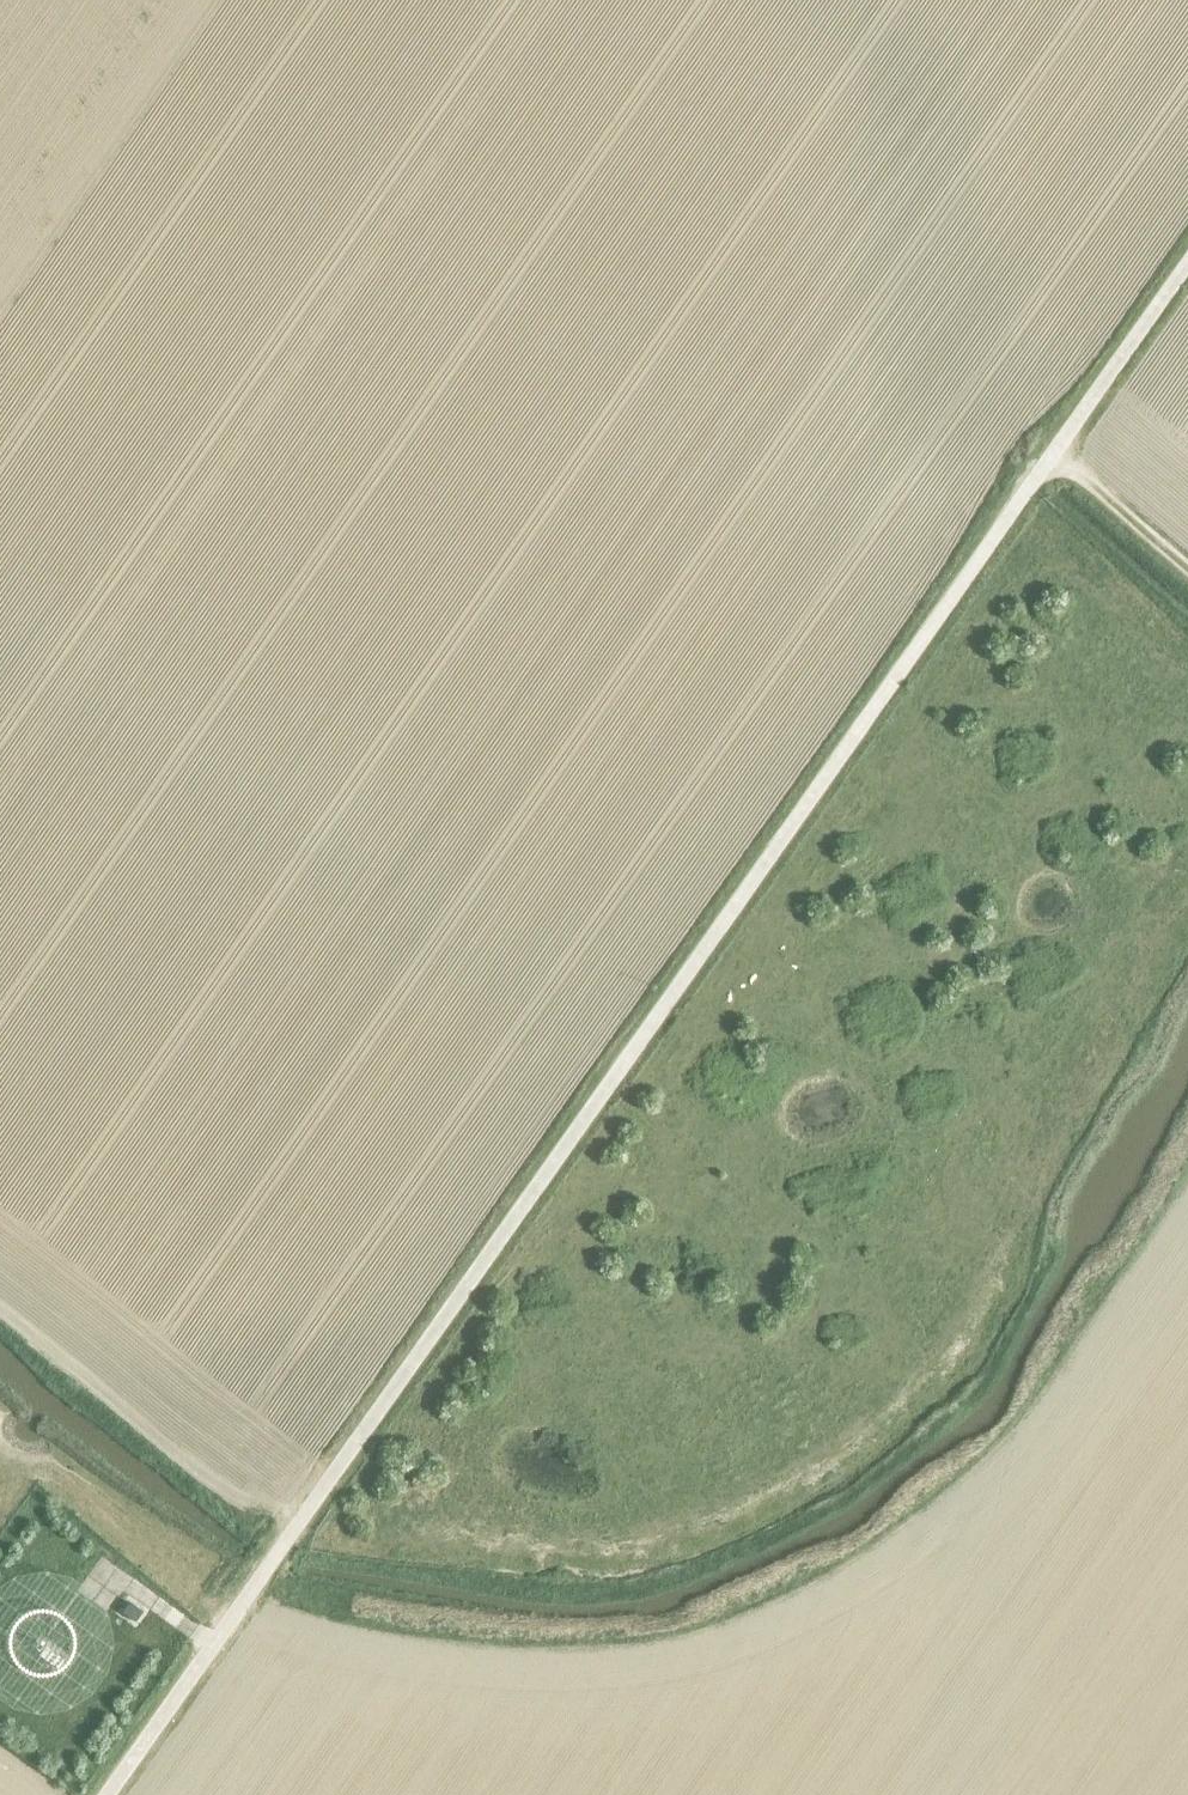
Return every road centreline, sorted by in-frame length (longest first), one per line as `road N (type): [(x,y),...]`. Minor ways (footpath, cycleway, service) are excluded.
road 1 (unclassified): [(104,1794),(1187,266)]
road 2 (track): [(1058,450),(1187,567)]

